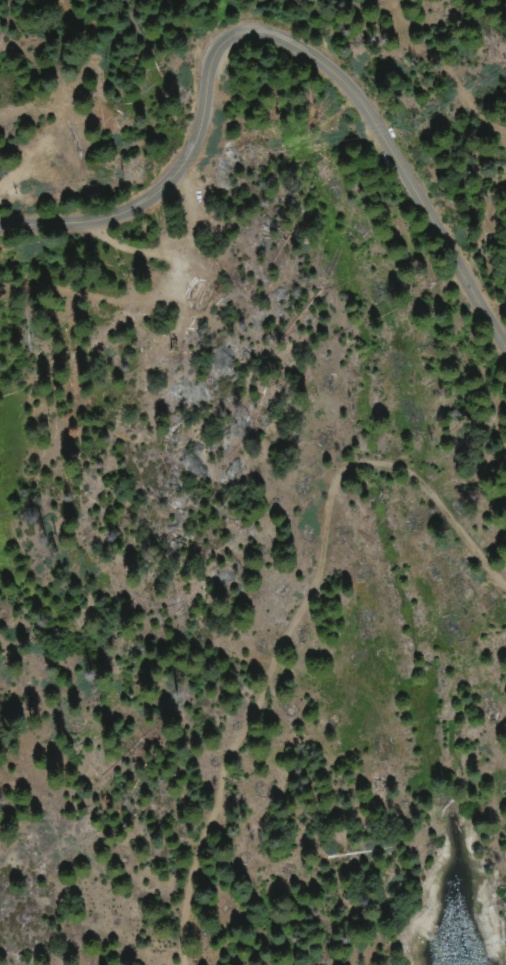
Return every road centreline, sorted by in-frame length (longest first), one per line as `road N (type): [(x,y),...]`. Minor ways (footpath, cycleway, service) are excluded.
road 1 (residential): [(505,350),(360,99),(279,34),(251,30),(222,39),(203,69),(193,126),(137,199),(98,217),(0,227)]

